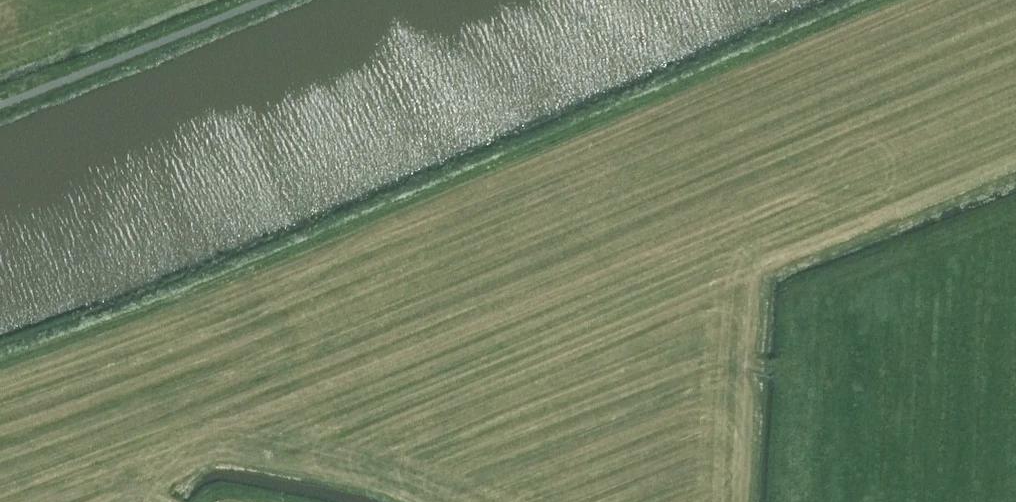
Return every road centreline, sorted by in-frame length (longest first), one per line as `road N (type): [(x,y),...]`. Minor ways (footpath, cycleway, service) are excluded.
road 1 (track): [(0,360),(267,263),(889,0)]

